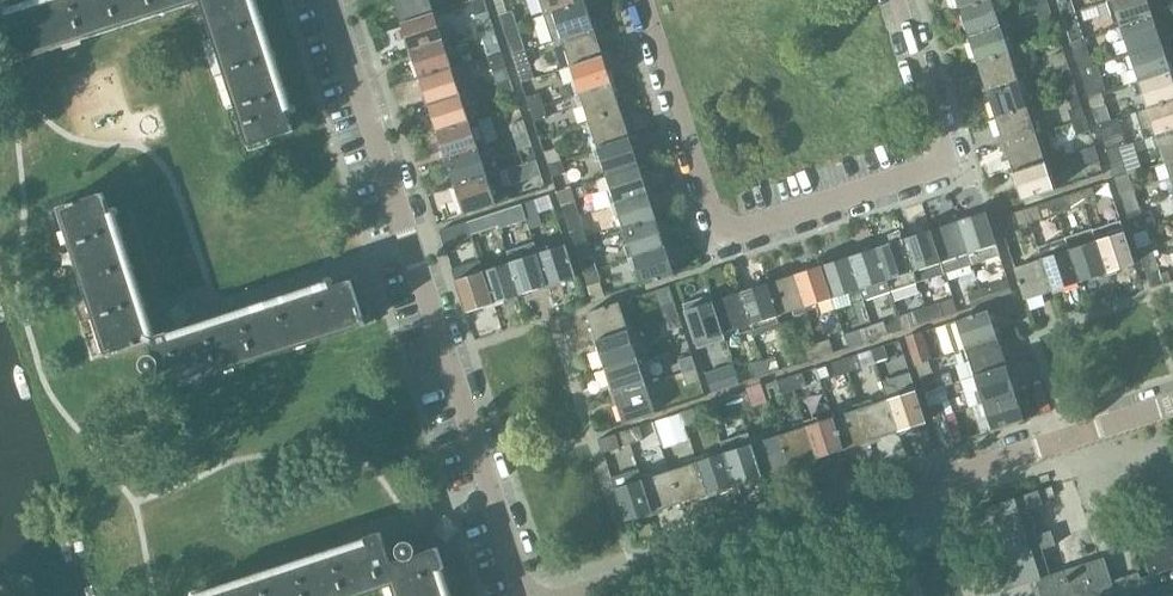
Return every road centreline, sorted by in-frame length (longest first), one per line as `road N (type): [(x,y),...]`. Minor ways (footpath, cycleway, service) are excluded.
road 1 (residential): [(542,595),(1172,401)]
road 2 (residential): [(641,0),(724,234),(950,158),(897,0)]
road 3 (unclassified): [(527,595),(331,0)]

